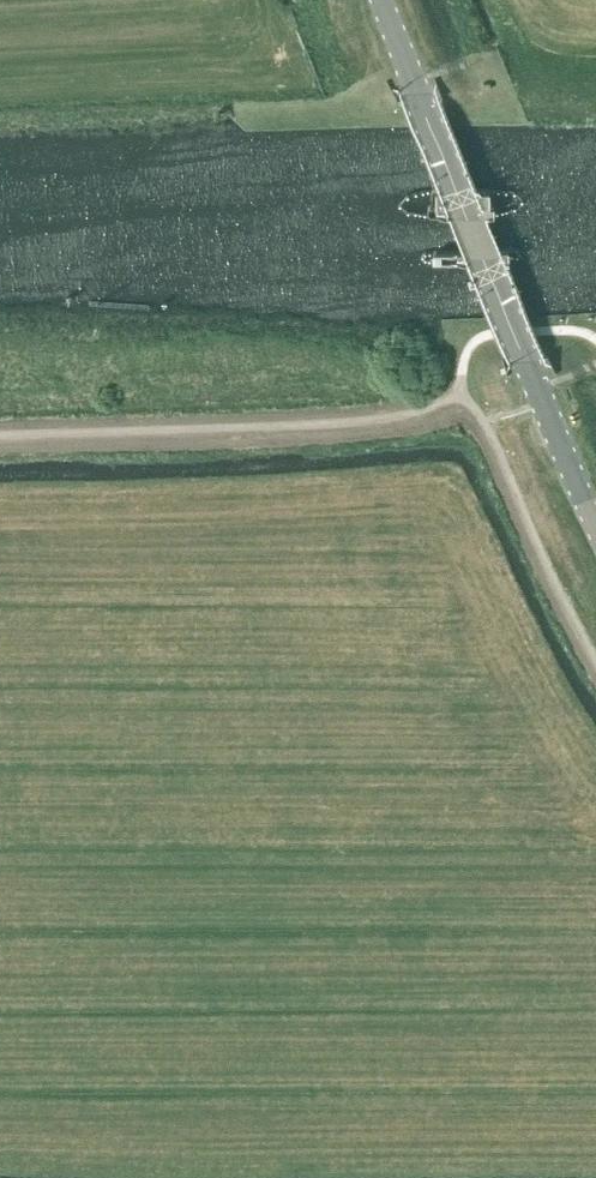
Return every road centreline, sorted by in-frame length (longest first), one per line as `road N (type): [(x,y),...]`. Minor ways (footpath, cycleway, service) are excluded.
road 1 (tertiary): [(595,527),(382,0)]

